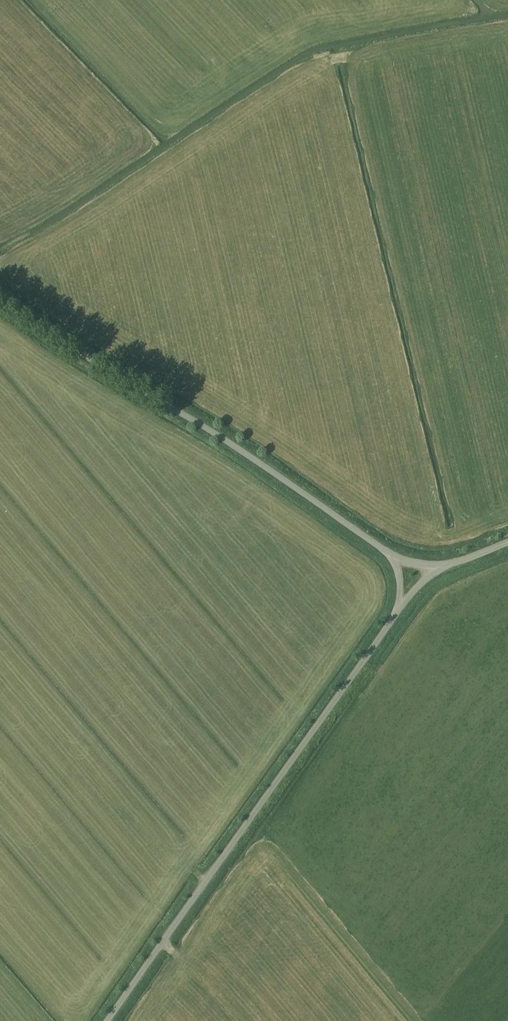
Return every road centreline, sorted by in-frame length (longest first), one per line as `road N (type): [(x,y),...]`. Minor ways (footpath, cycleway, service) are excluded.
road 1 (unclassified): [(102,1020),(400,606)]
road 2 (unclassified): [(395,557),(0,301)]

